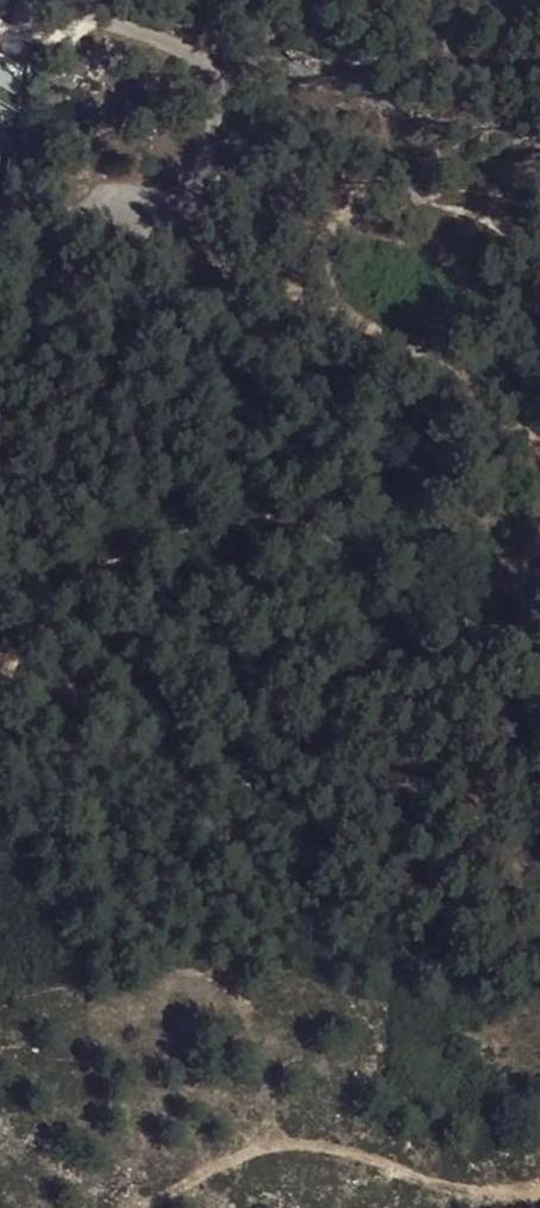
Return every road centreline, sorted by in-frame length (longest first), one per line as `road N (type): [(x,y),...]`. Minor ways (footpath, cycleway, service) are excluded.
road 1 (track): [(539,415),(350,317),(13,222)]
road 2 (track): [(539,1187),(453,1184),(347,1146),(279,1148),(186,1182),(146,1207)]

